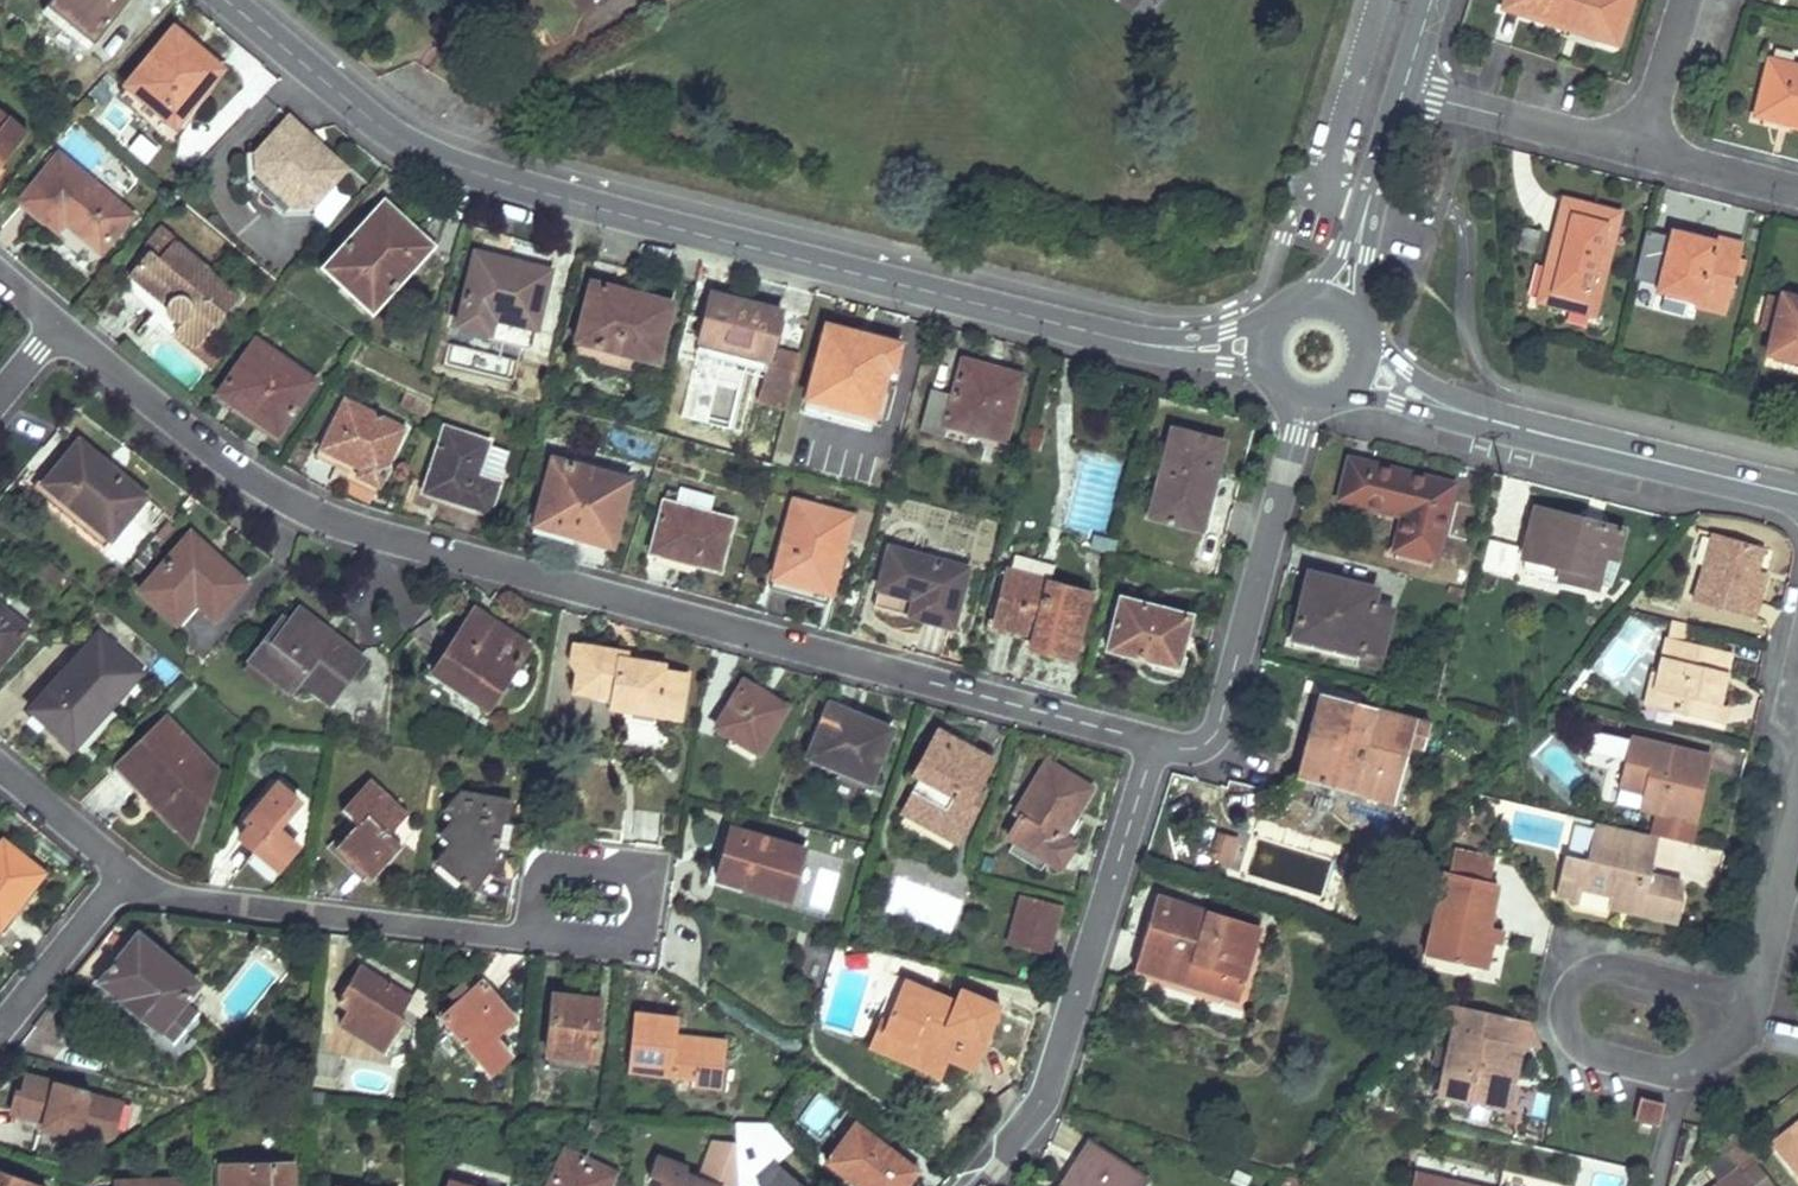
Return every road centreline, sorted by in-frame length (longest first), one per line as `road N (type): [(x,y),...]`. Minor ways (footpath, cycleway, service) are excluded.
road 1 (residential): [(1154,743),(300,510),(57,329)]
road 2 (secondary): [(1150,346),(583,198),(428,147),(350,95),(233,0)]
road 3 (residential): [(969,1185),(1050,1085),(1154,743)]
road 4 (residential): [(1154,743),(1201,753),(1219,731),(1308,397)]
road 5 (secondary): [(1797,493),(1530,430)]
road 6 (residential): [(1638,151),(1403,89)]
road 7 (secondary): [(1339,391),(1438,418),(1530,430)]
road 8 (residential): [(0,1016),(120,863)]
road 9 (secondary): [(1530,430),(1407,371),(1363,337)]
road 10 (residential): [(1797,191),(1638,151)]
road 11 (residential): [(1638,151),(1685,0)]
road 12 (residential): [(0,763),(120,863)]
road 13 (residential): [(1403,89),(1362,228)]
road 14 (secondary): [(1279,314),(1150,346)]
road 15 (secondary): [(1150,346),(1274,376)]

